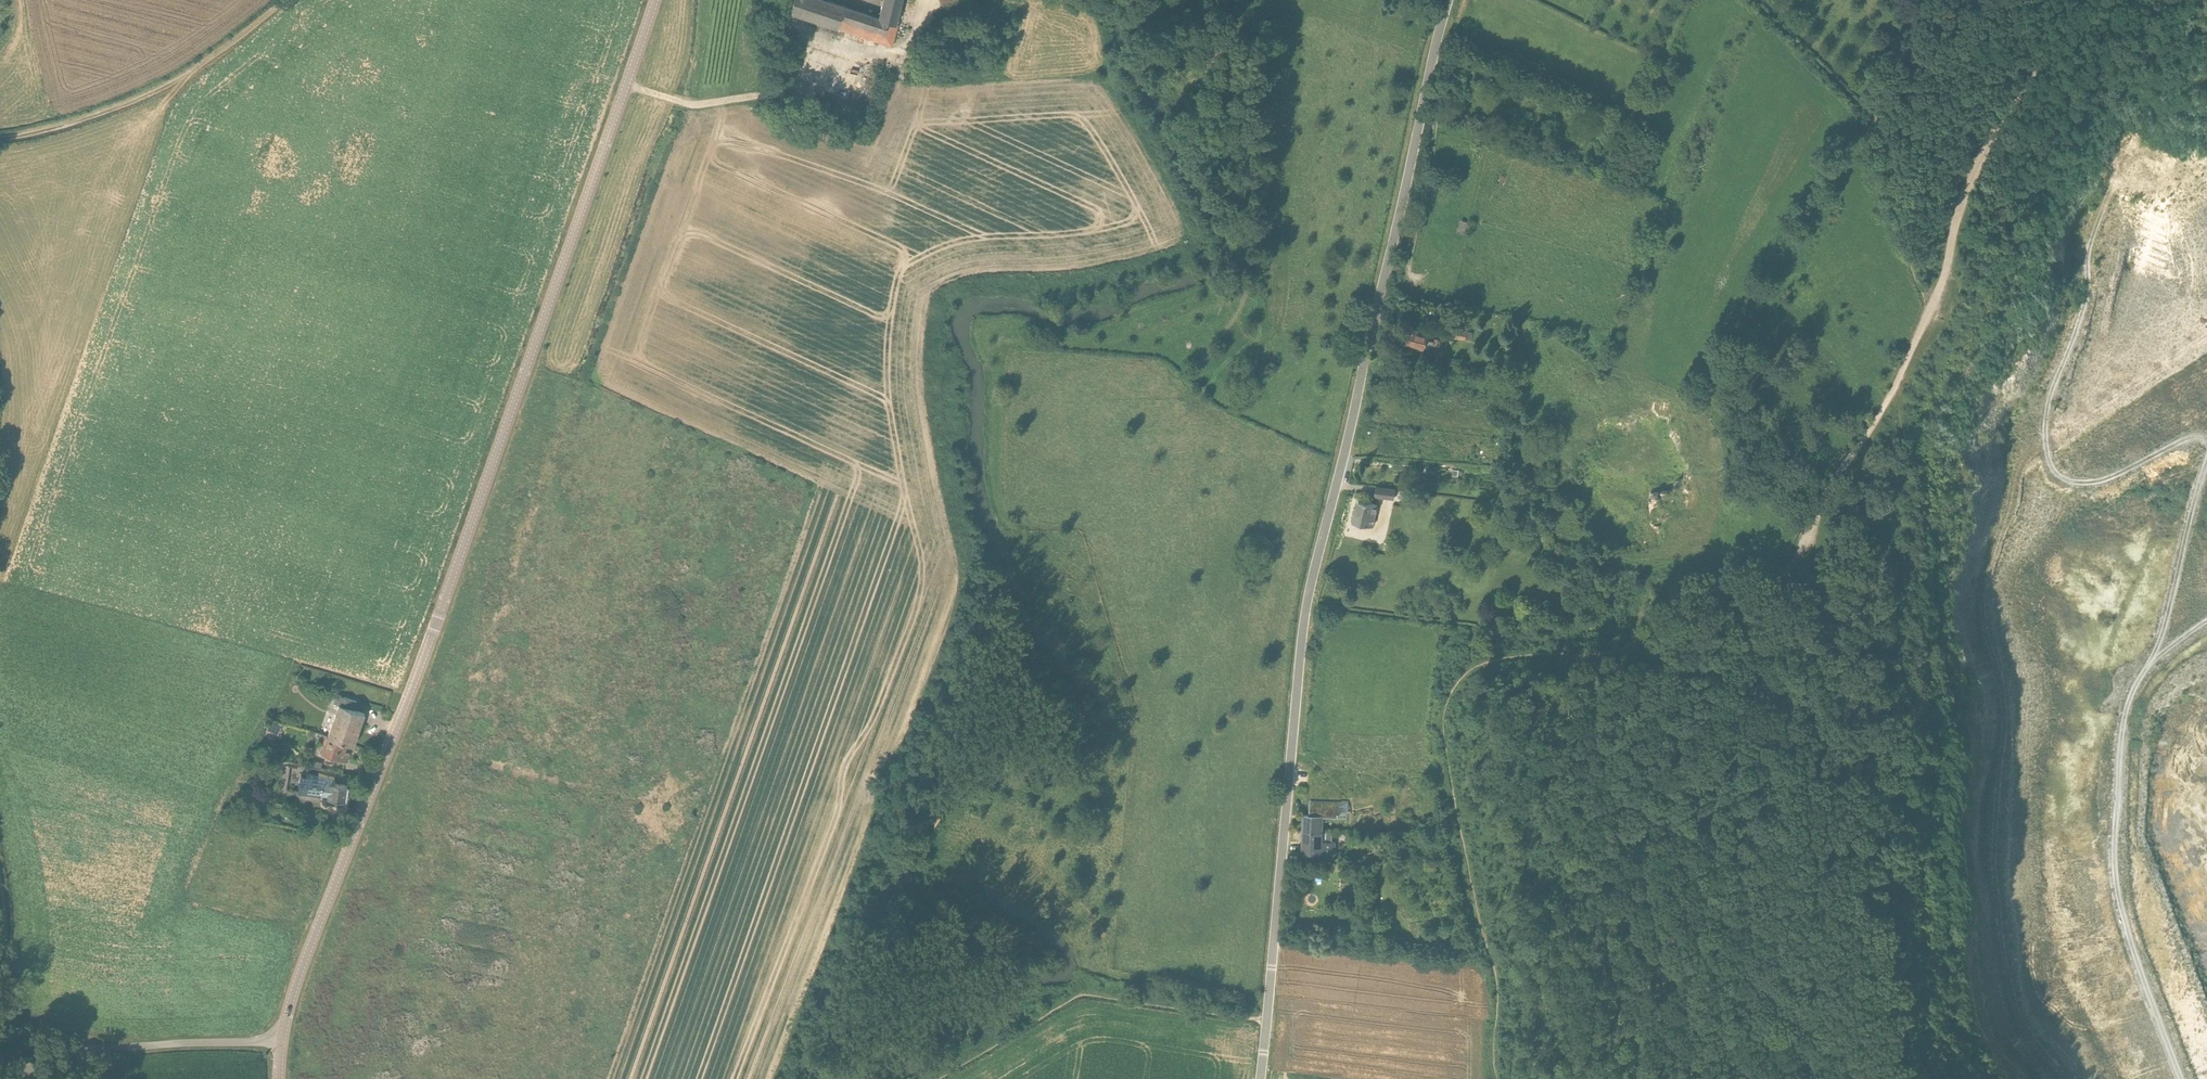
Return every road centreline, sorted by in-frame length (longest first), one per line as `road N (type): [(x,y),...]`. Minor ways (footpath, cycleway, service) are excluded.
road 1 (secondary): [(283,1039),(655,0)]
road 2 (unclassified): [(1261,1078),(1307,605),(1448,0)]
road 3 (track): [(2206,432),(2166,440),(2096,476),(2060,475),(2047,460),(2045,402),(2077,316),(2091,234),(2137,130)]
road 4 (track): [(2179,1078),(2114,881),(2112,773),(2128,675),(2148,653),(2206,614)]
road 5 (track): [(2111,0),(2037,70),(1979,160),(1927,317)]
road 6 (track): [(1694,773),(1734,912),(1841,1078)]
road 7 (track): [(0,141),(158,92),(284,0)]
road 8 (track): [(1694,773),(1668,809),(1701,1078)]
road 9 (track): [(1927,317),(1779,580)]
road 10 (unclassified): [(283,1039),(83,1051),(28,1064),(11,1078)]
road 11 (track): [(2148,653),(2206,439)]
road 12 (track): [(1779,580),(1749,640),(1717,740),(1694,773)]

